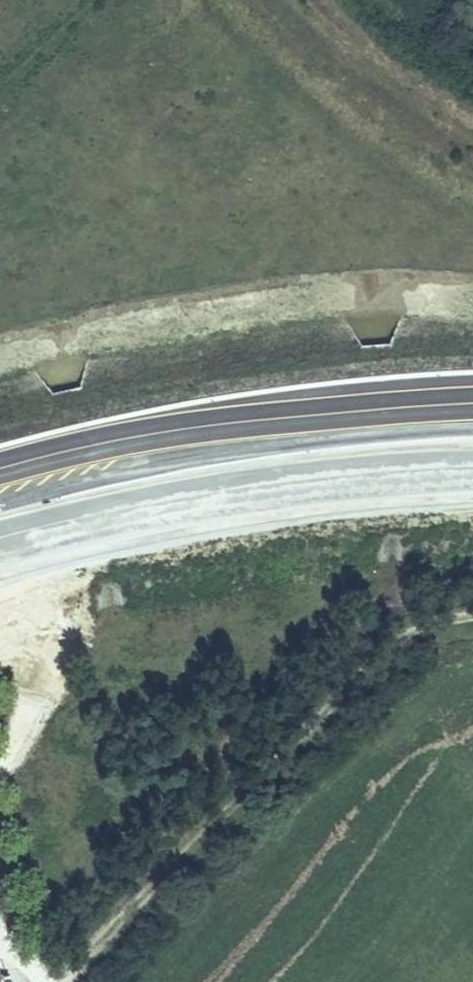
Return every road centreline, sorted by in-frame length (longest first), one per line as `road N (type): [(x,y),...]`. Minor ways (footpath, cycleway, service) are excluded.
road 1 (track): [(49,981),(355,673),(437,614),(472,605)]
road 2 (motorway): [(0,539),(263,486),(472,467)]
road 3 (motorway): [(472,405),(265,421),(0,471)]

